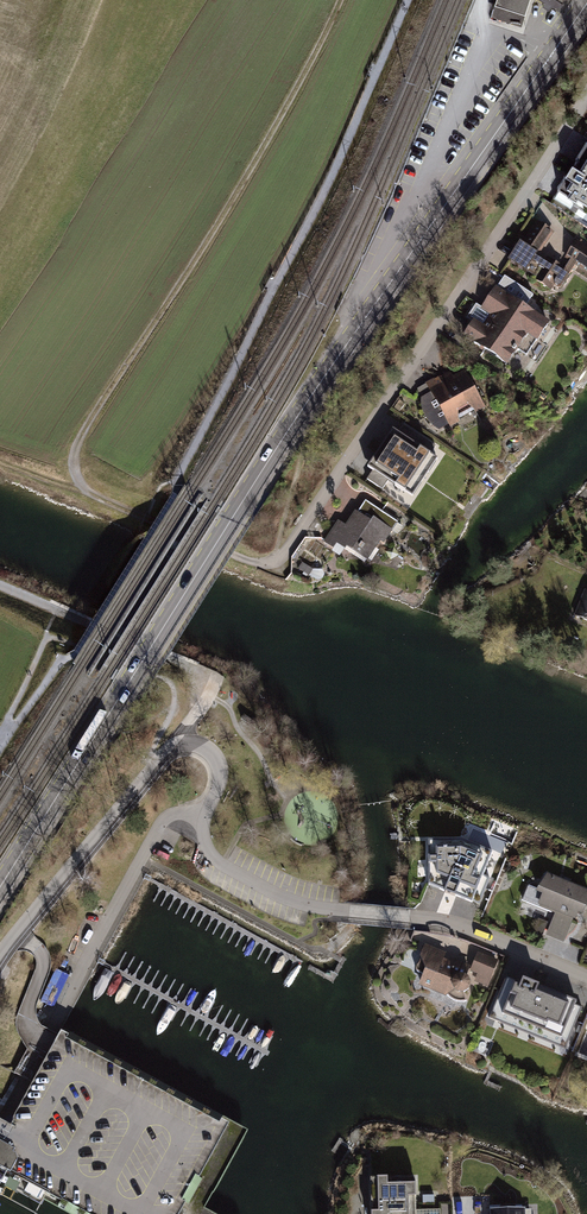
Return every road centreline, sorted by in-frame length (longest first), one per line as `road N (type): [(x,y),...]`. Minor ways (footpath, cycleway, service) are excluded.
road 1 (primary): [(0,887),(293,423),(586,3)]
road 2 (residential): [(0,954),(171,748),(192,743),(211,751),(220,768),(203,835),(225,866),(310,906),(450,923),(586,977)]
road 3 (track): [(276,559),(260,564),(96,495),(74,465),(88,428),(284,111),(340,0)]
road 4 (residential): [(586,91),(276,559)]
road 5 (track): [(0,585),(211,680),(212,690),(171,748)]

